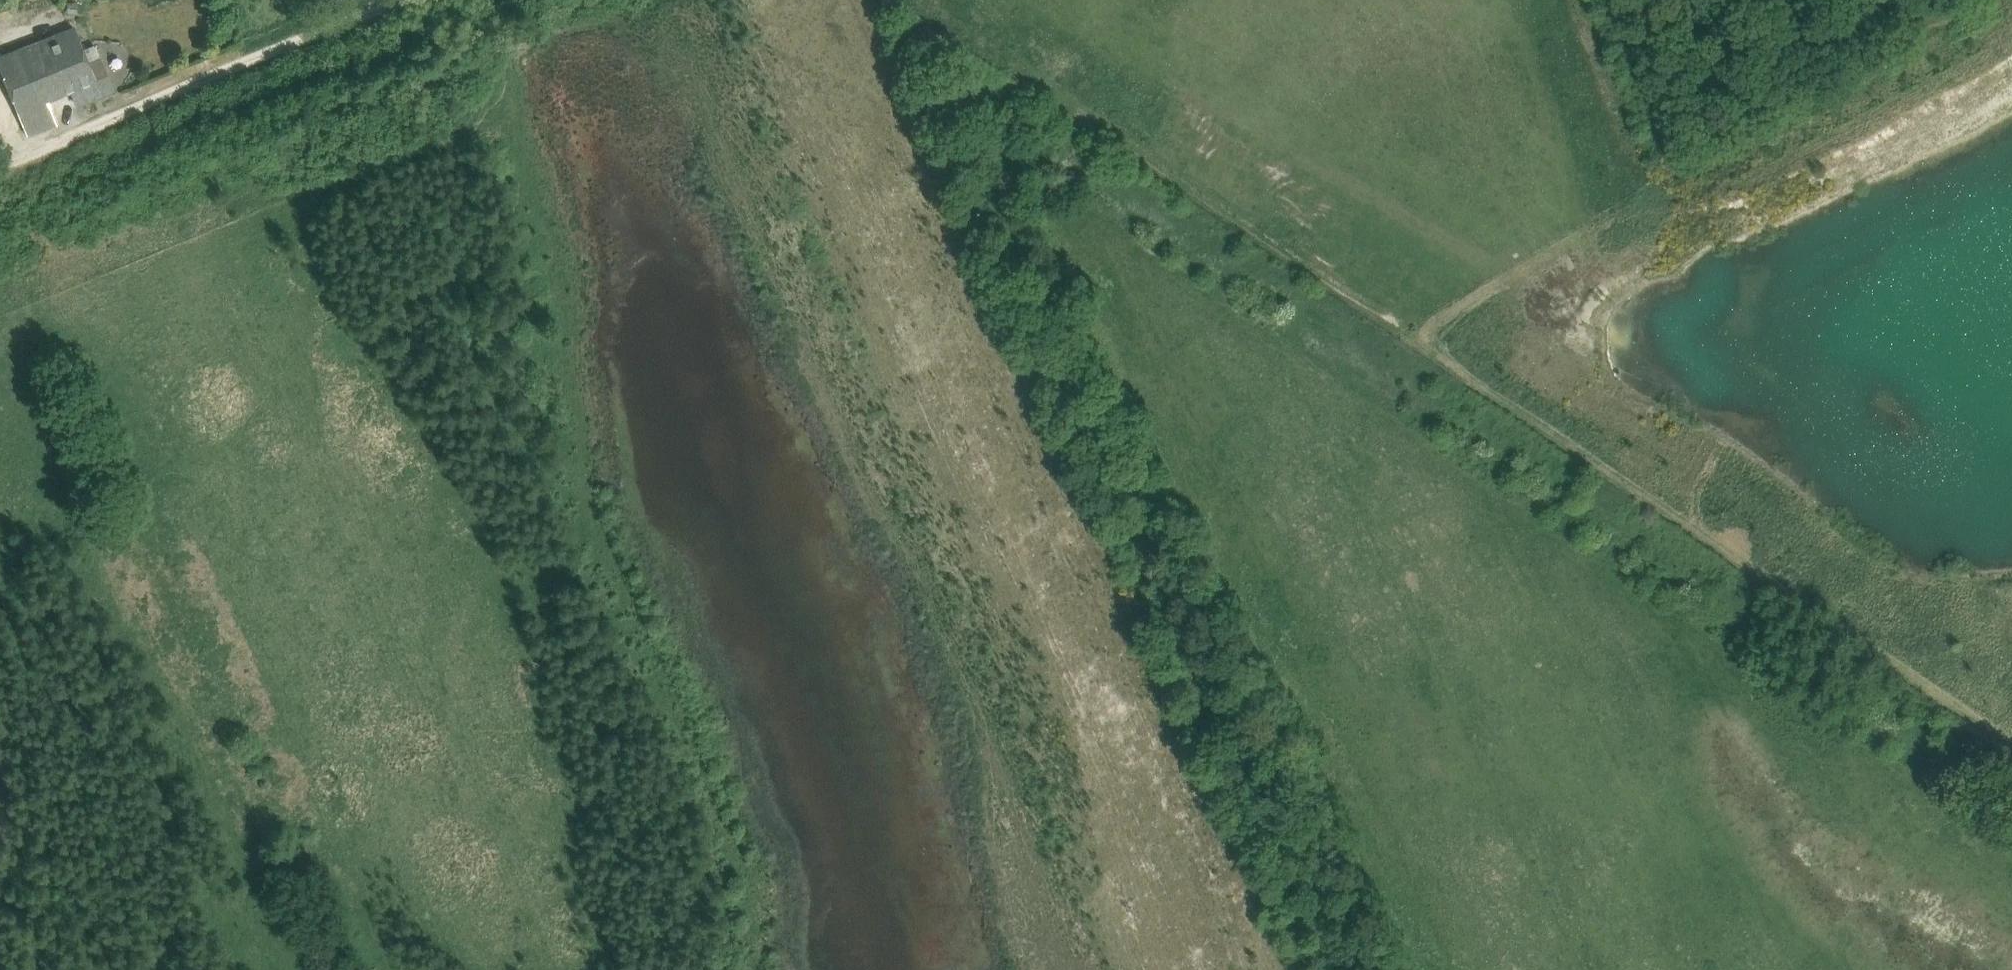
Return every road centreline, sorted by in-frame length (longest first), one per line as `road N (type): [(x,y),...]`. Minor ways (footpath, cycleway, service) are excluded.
road 1 (track): [(0,168),(405,0)]
road 2 (track): [(1703,0),(1780,31),(1864,30),(1958,0)]

